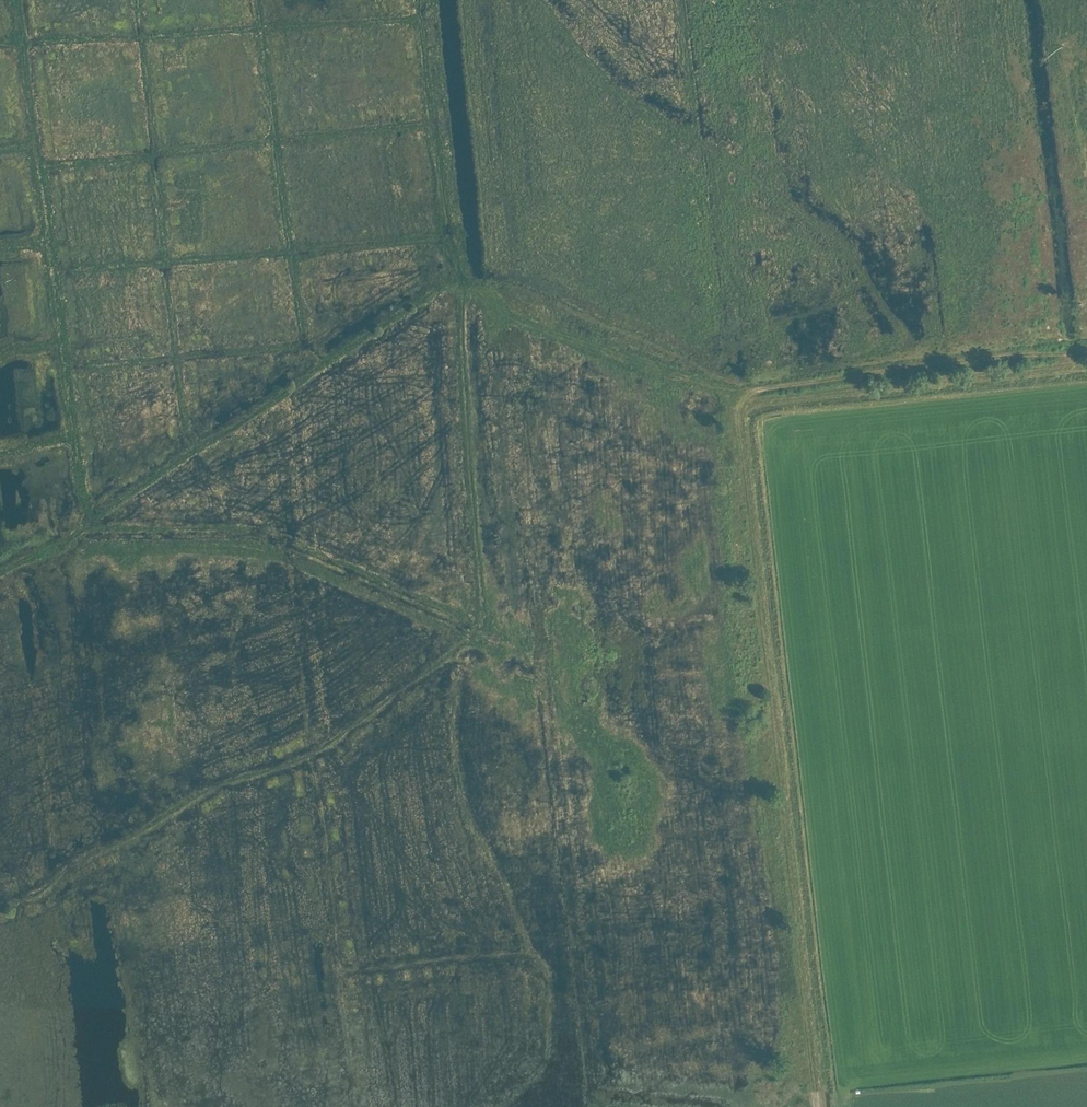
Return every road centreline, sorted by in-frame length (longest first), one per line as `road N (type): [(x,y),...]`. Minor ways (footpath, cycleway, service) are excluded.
road 1 (track): [(1086,346),(918,362),(745,393),(741,402),(821,1106)]
road 2 (track): [(1086,362),(759,402),(741,411)]

